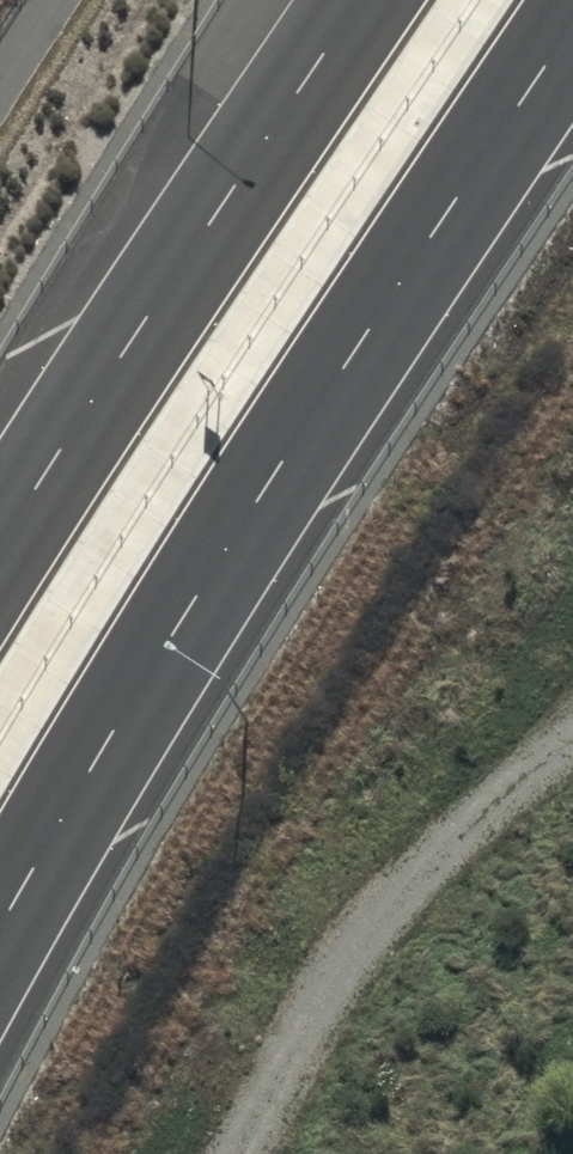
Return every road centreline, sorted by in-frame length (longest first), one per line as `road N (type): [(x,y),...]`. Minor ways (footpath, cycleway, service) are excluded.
road 1 (trunk): [(572,26),(292,444),(0,925)]
road 2 (trunk): [(0,548),(359,0)]
road 3 (track): [(239,1153),(400,895),(572,727)]

